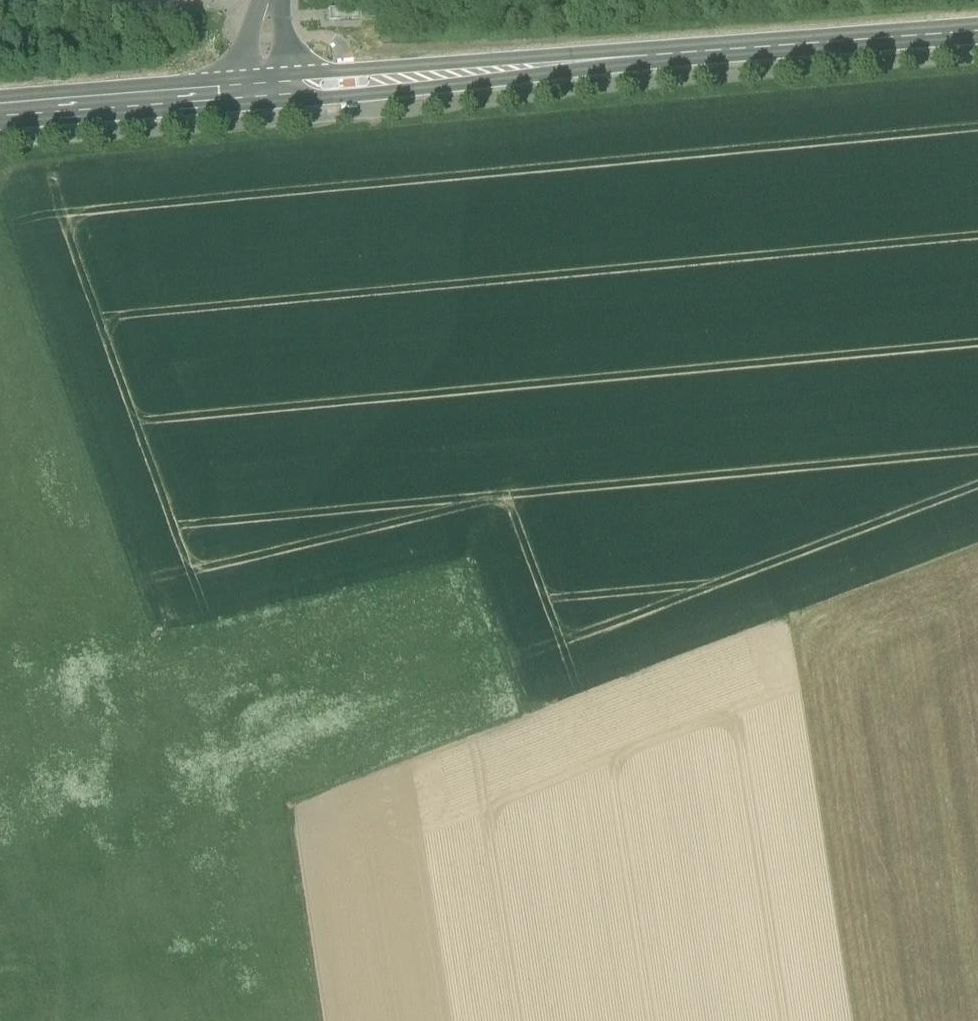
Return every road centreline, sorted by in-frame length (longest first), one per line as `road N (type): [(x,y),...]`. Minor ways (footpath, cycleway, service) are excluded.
road 1 (tertiary): [(285,90),(977,32)]
road 2 (tertiary): [(0,112),(246,94)]

